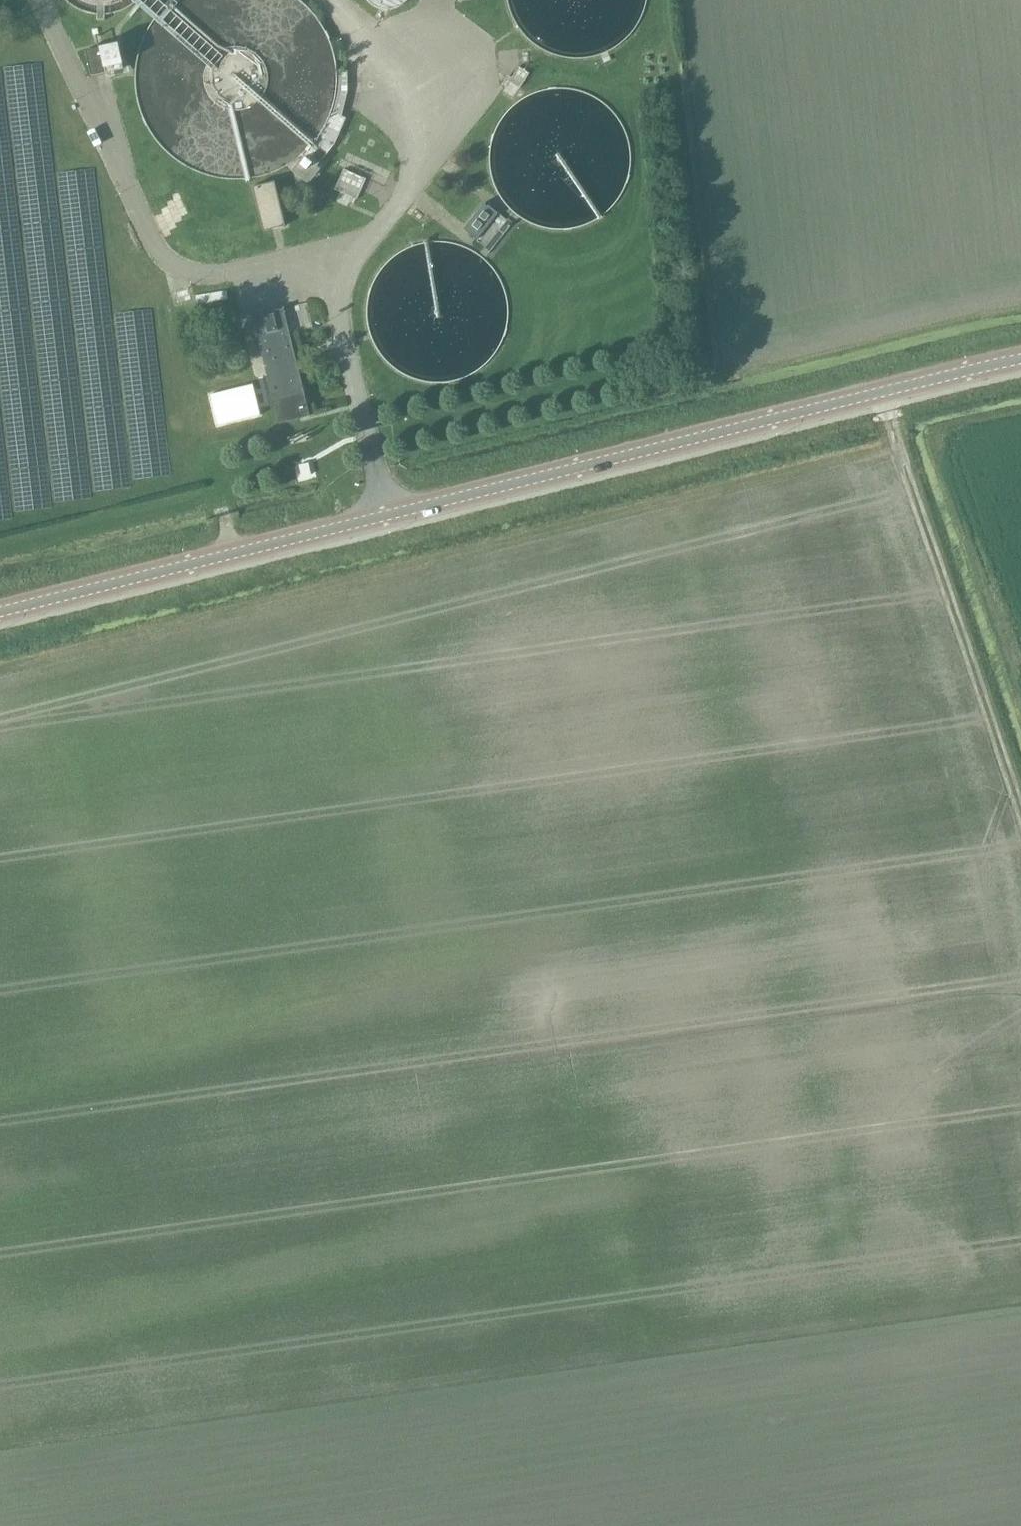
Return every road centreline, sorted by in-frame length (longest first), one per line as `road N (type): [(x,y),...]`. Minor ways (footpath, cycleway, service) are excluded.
road 1 (tertiary): [(0,611),(1020,357)]

